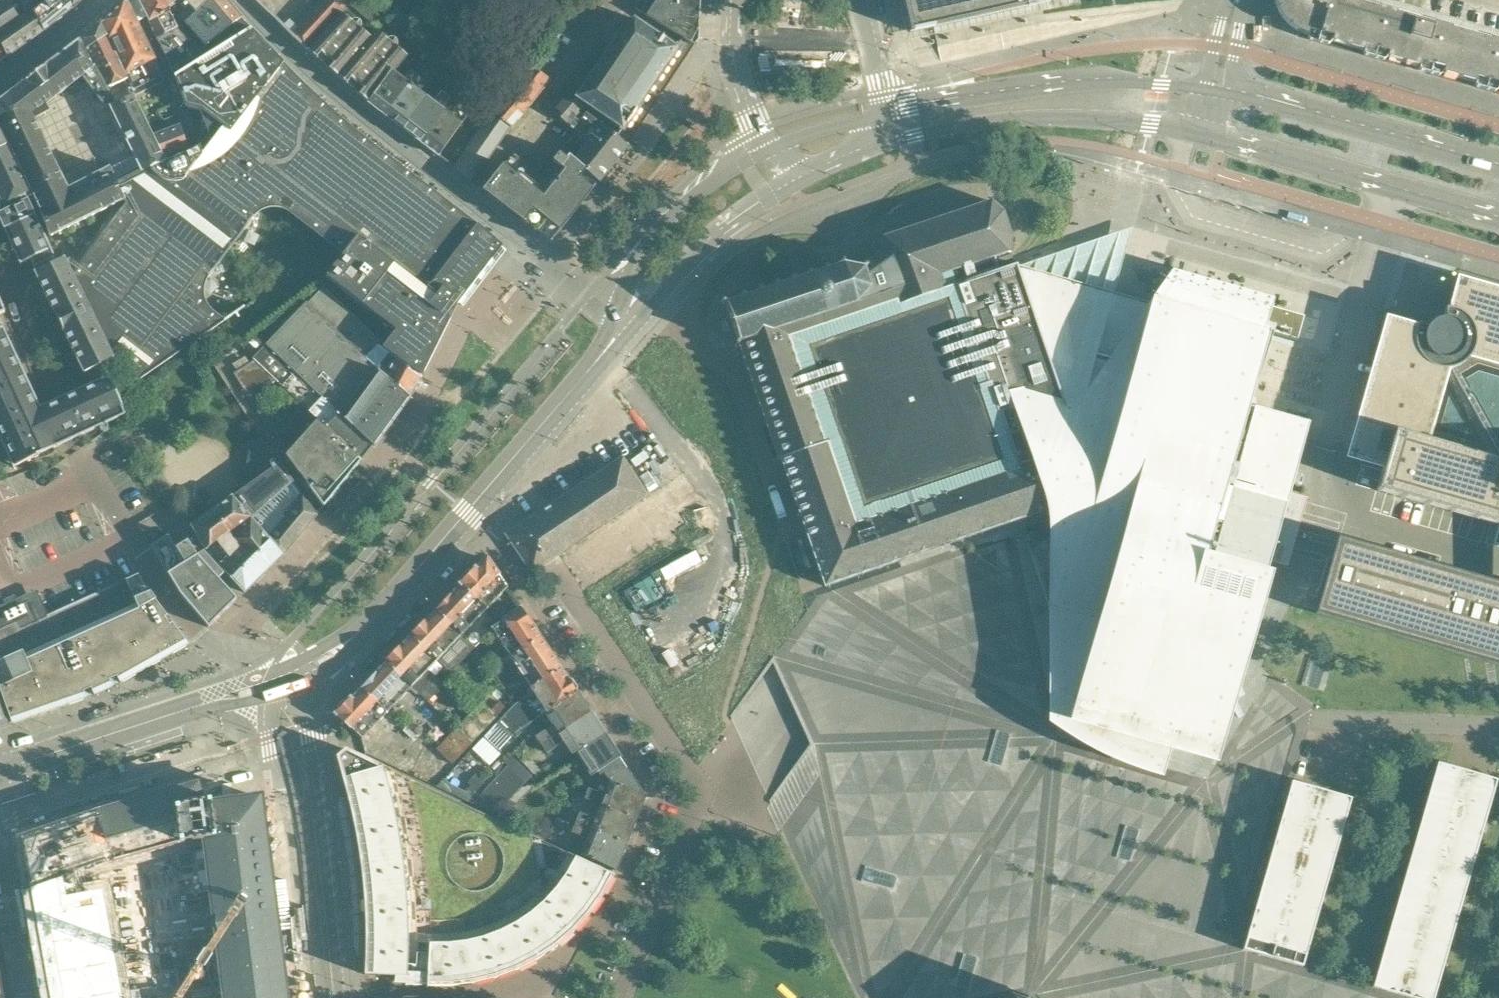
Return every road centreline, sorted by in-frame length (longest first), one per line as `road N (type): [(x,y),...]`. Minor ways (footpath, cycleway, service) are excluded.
road 1 (tertiary): [(298,673),(373,620),(628,326)]
road 2 (unclassified): [(623,997),(698,793),(554,574)]
road 3 (residential): [(526,248),(337,100),(239,0)]
road 4 (tertiary): [(863,127),(899,131),(995,112),(1062,111),(1205,135)]
road 5 (tertiary): [(1200,86),(1089,72),(946,102),(876,93)]
road 6 (tertiary): [(334,997),(298,673)]
road 7 (tertiary): [(270,685),(306,997)]
road 8 (tertiary): [(1205,135),(1498,216)]
road 9 (residential): [(199,706),(212,749),(30,807),(17,764)]
road 10 (tertiary): [(1498,165),(1229,93)]
road 11 (unclassified): [(17,764),(199,706)]
road 12 (tertiary): [(728,225),(838,163),(863,127)]
road 13 (tertiary): [(838,101),(728,225)]
road 14 (tertiary): [(628,326),(728,225)]
road 15 (unclassified): [(628,326),(526,248)]

